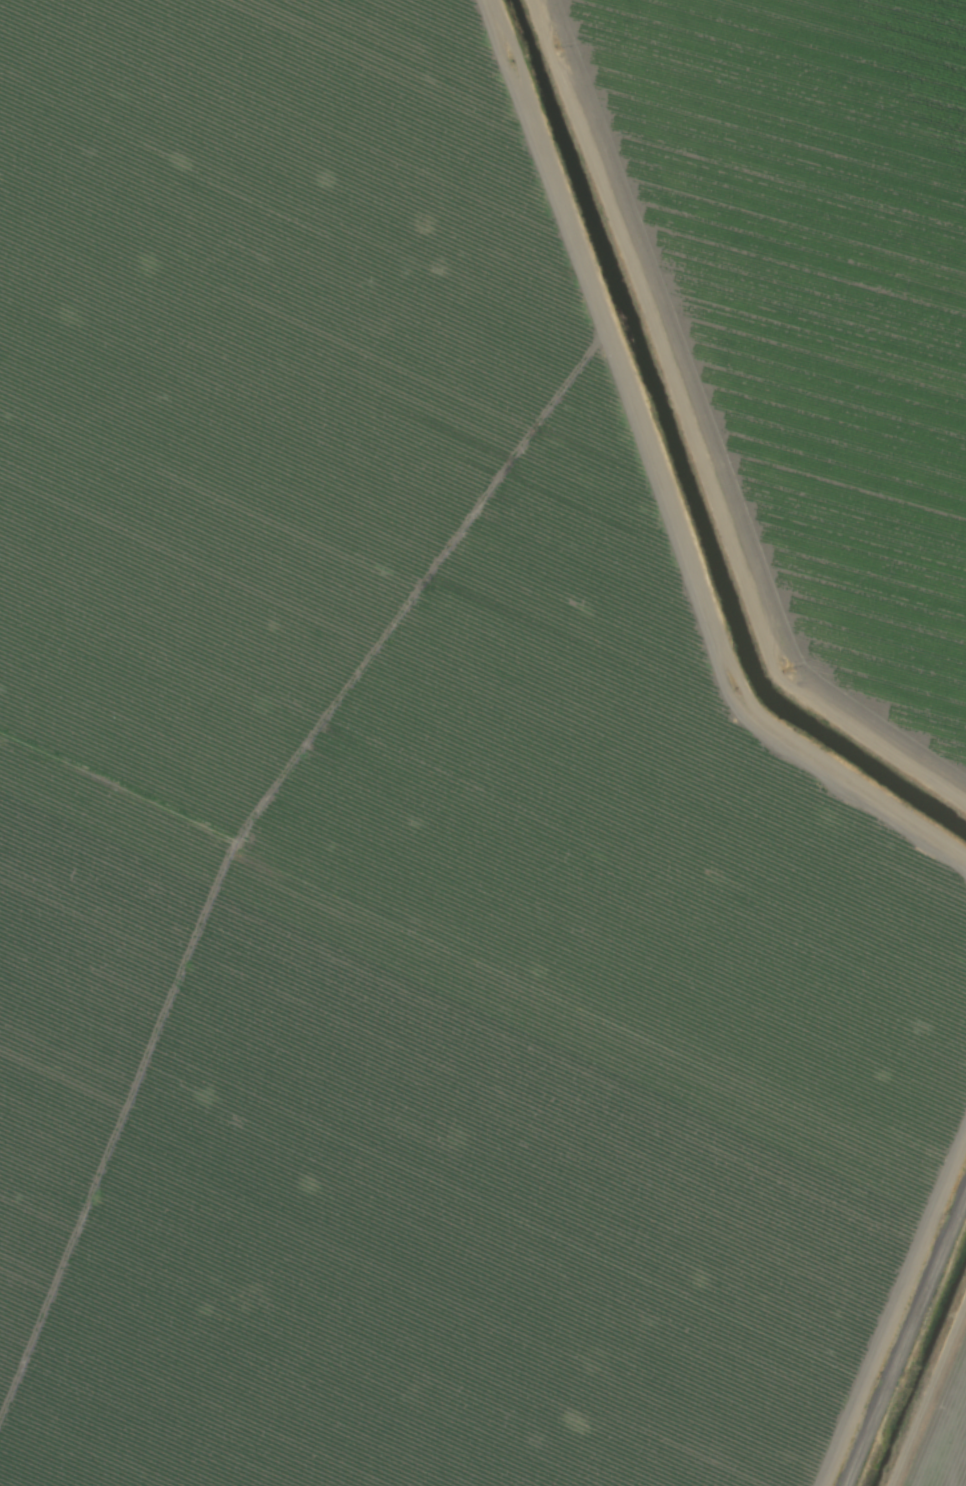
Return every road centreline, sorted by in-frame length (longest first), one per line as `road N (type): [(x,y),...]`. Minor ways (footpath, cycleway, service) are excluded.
road 1 (residential): [(965,1209),(852,1485)]

